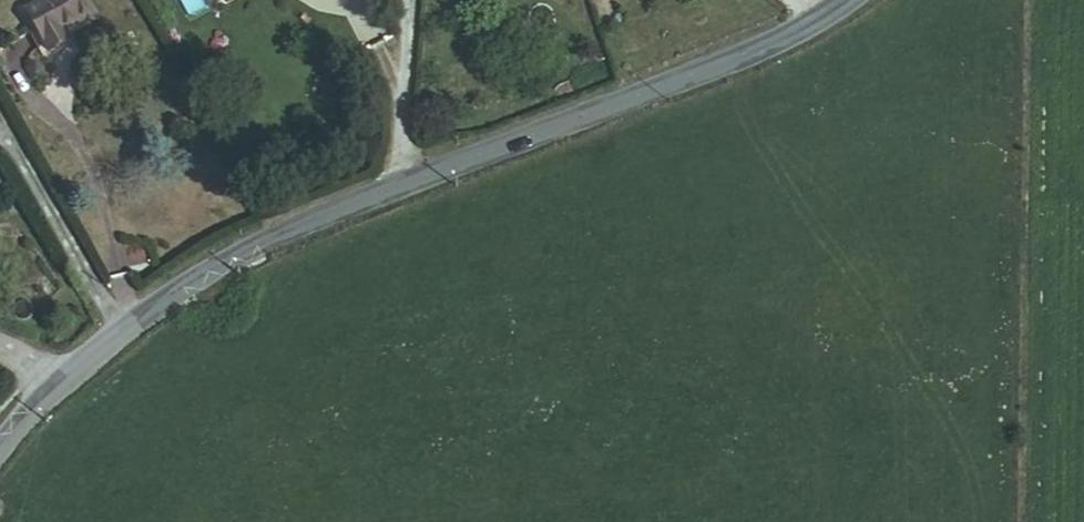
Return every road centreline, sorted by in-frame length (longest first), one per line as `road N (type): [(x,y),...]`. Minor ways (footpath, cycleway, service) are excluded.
road 1 (tertiary): [(0,446),(79,365),(189,282),(298,225),(758,51),(847,0)]

